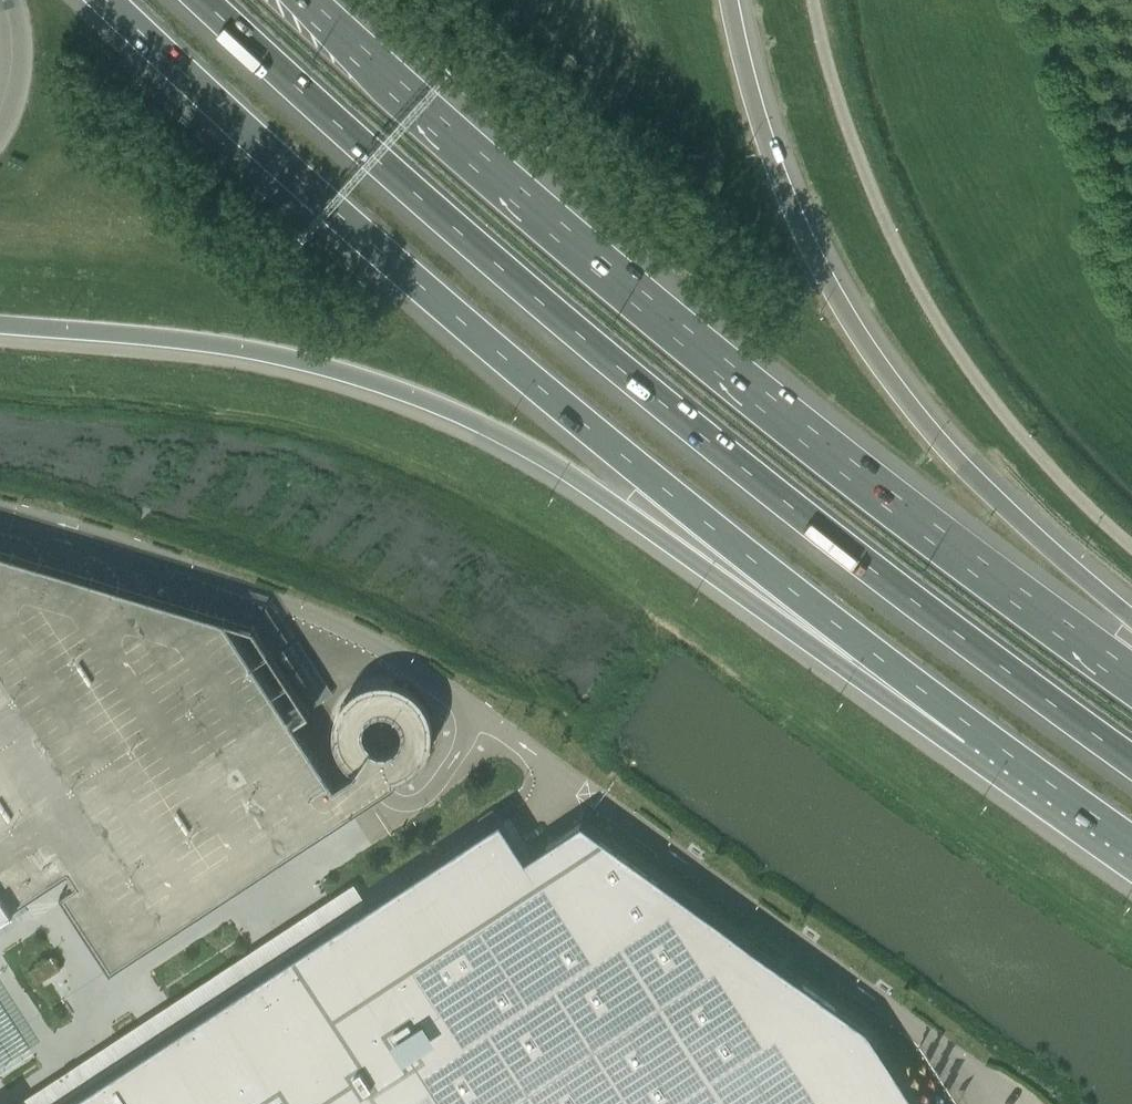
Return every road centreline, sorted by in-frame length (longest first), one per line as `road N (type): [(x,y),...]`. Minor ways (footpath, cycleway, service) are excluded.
road 1 (motorway): [(201,0),(370,157),(754,482),(1131,765)]
road 2 (motorway): [(110,0),(385,253),(695,517),(1019,768)]
road 3 (motorway): [(0,326),(244,347),(464,415),(549,460),(1019,768)]
road 4 (motorway): [(1131,680),(687,336),(298,0)]
road 5 (motorway): [(1131,619),(979,482),(877,363),(786,195),(730,0)]
road 6 (unclassified): [(1131,548),(1040,457),(938,323),(874,198),(812,0)]
road 7 (motorway): [(1019,768),(1131,846)]
road 8 (motorway): [(14,0),(21,71),(0,132)]

